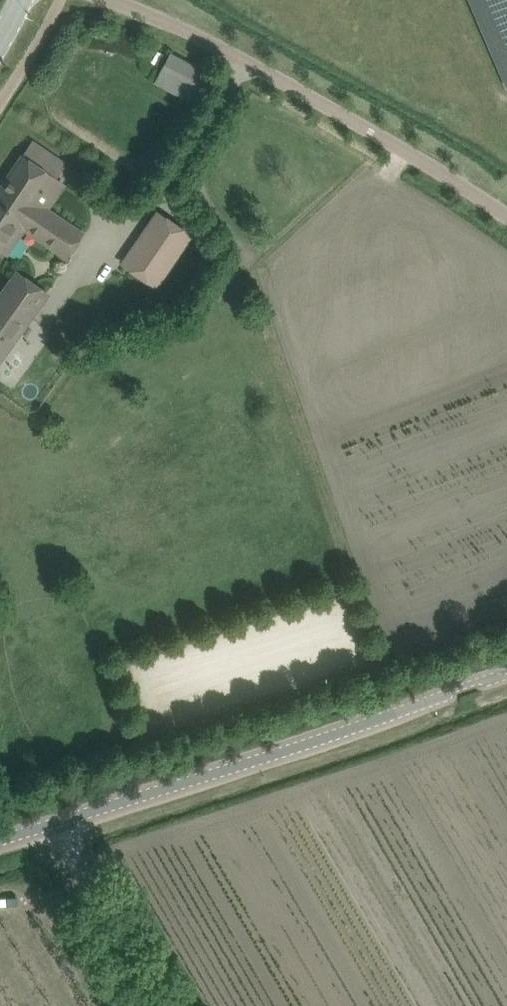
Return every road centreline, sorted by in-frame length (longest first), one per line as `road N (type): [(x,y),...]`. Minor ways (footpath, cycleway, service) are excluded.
road 1 (unclassified): [(54,821),(506,667)]
road 2 (unclassified): [(506,217),(411,153),(114,0)]
road 3 (unclassified): [(160,1005),(54,821)]

